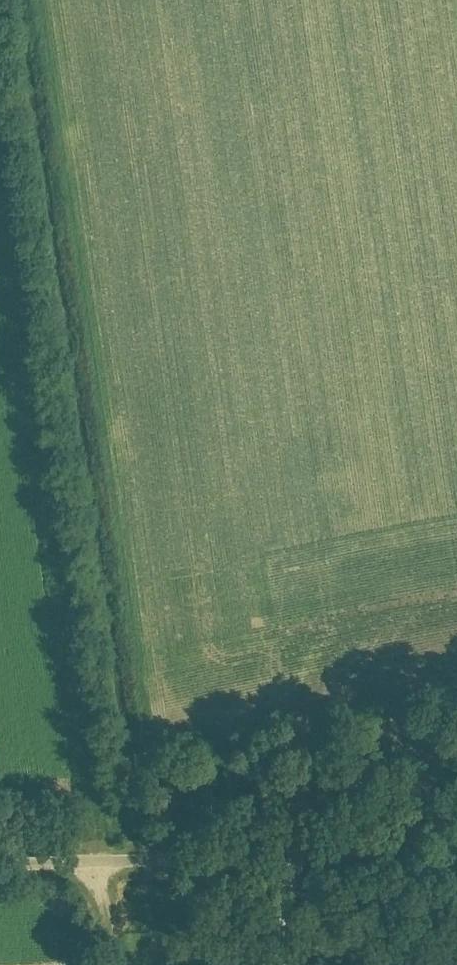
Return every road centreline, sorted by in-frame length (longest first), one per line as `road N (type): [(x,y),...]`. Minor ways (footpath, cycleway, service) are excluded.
road 1 (residential): [(0,857),(164,859),(456,836)]

